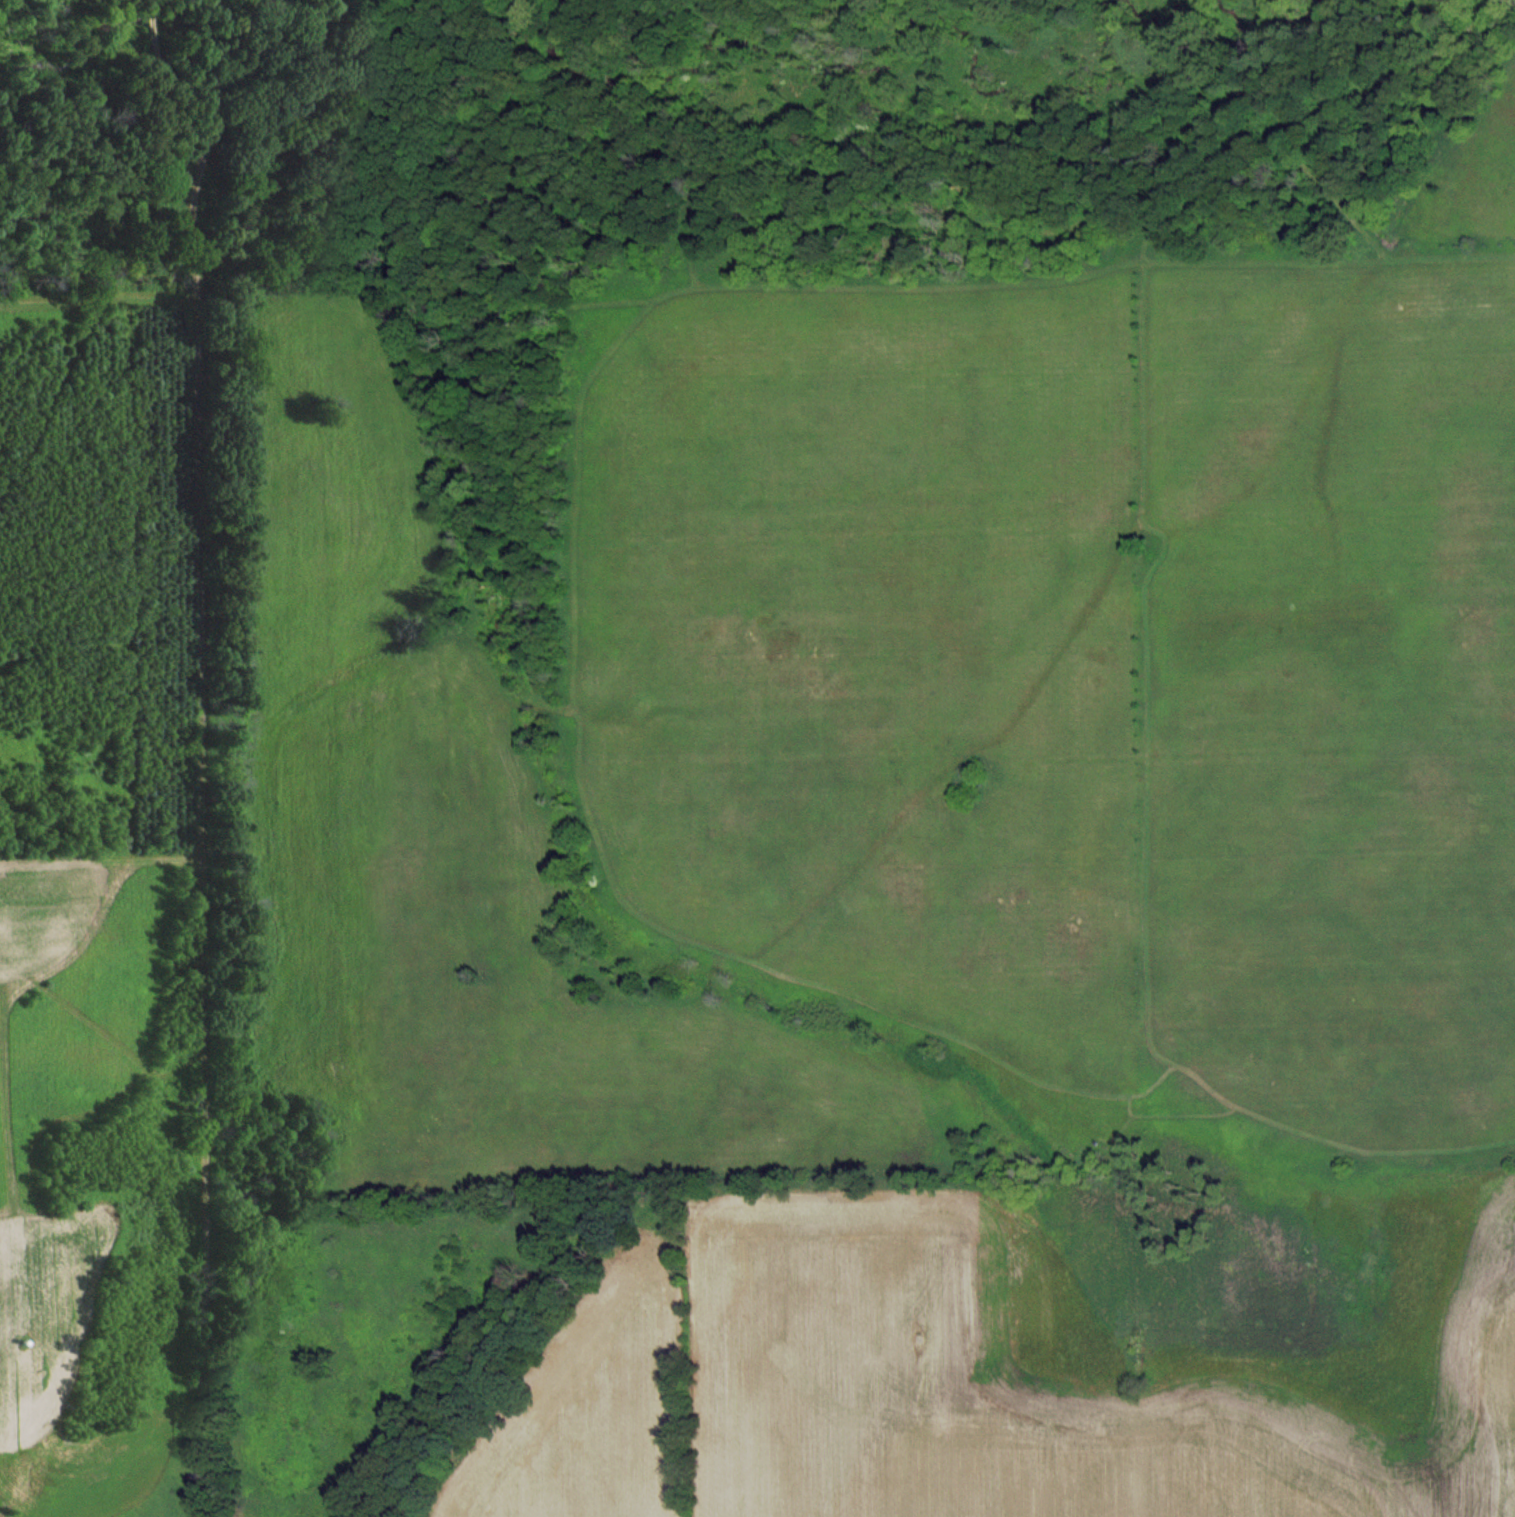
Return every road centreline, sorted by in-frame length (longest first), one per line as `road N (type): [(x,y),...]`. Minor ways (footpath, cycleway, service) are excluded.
road 1 (residential): [(212,1516),(194,230),(202,138),(194,105),(160,64),(155,0)]

